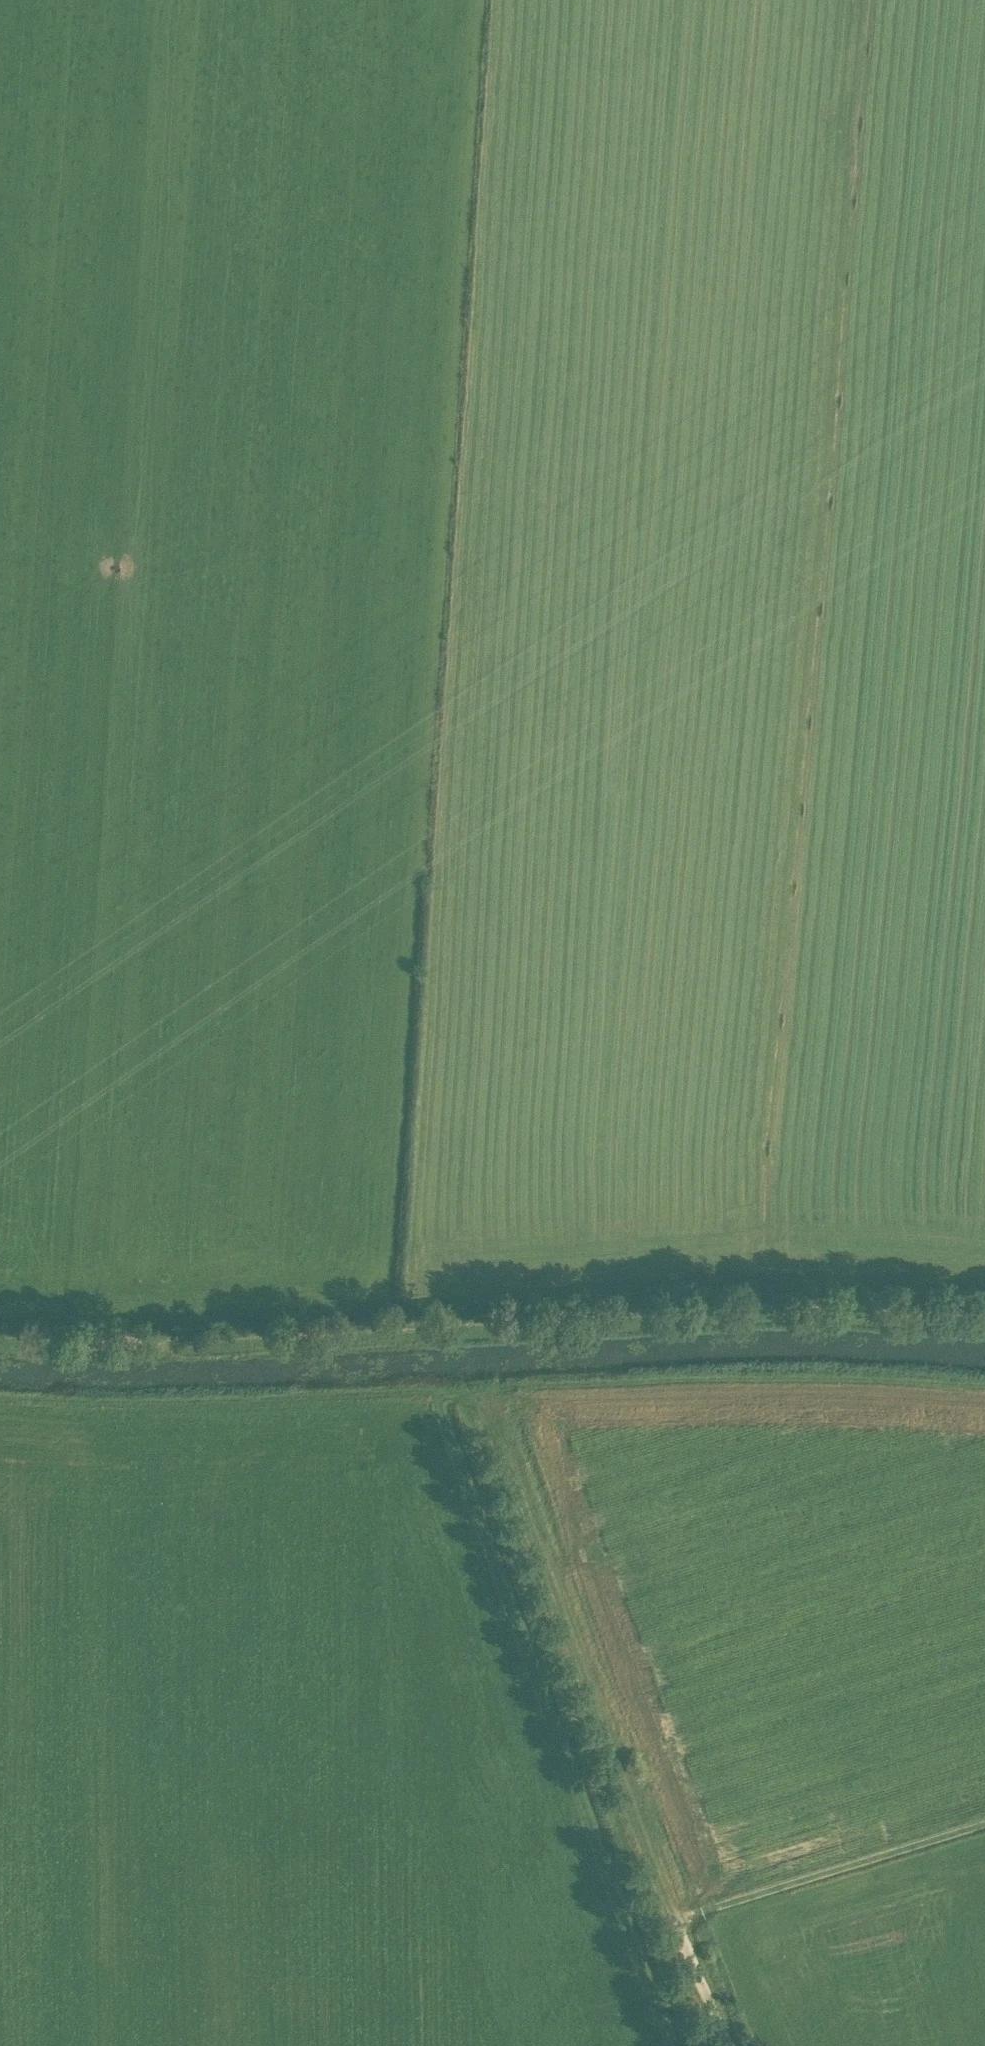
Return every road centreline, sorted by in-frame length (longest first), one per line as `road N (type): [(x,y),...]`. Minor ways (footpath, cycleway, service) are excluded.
road 1 (unclassified): [(641,1910),(702,2045)]

